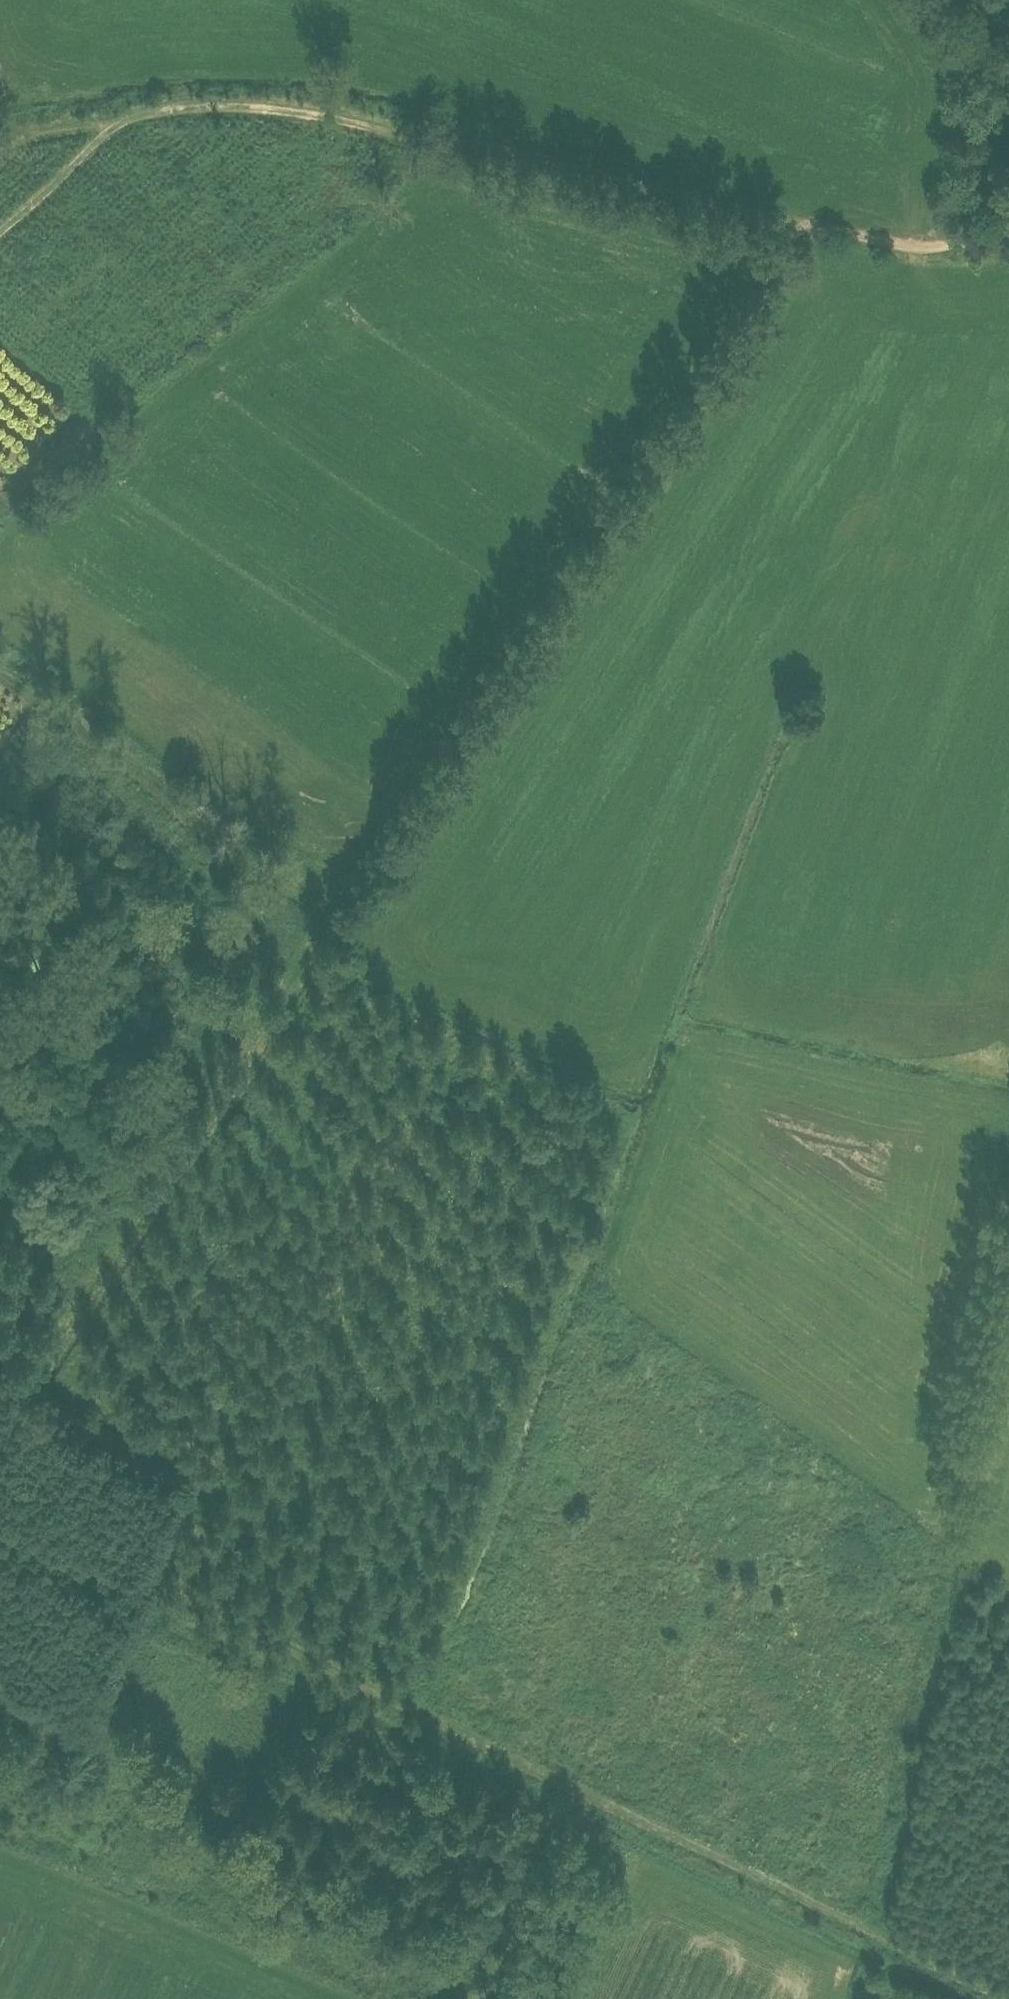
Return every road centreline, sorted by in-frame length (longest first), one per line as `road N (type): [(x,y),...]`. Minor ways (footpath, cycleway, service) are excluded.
road 1 (track): [(1008,223),(954,242),(802,224),(293,111),(230,108),(120,122),(0,232)]
road 2 (track): [(172,1590),(547,1785),(1008,1998)]
road 3 (track): [(0,1604),(48,1424),(179,1494),(148,1579)]

